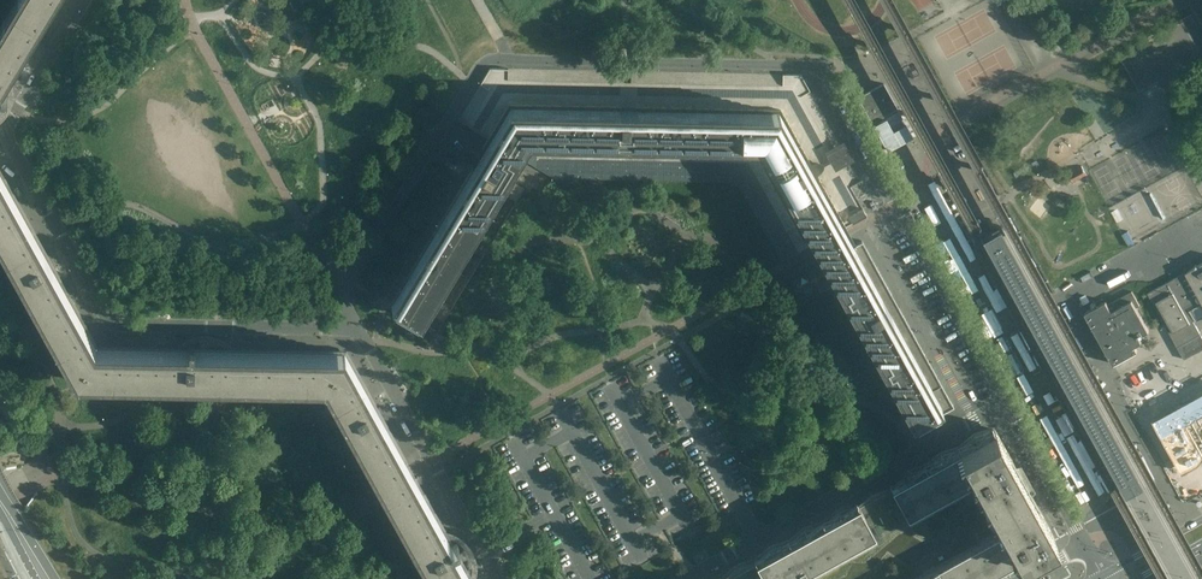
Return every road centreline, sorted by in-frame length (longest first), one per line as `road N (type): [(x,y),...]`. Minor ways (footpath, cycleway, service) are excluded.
road 1 (residential): [(1008,403),(830,80),(809,65),(486,60),(349,281),(355,328)]
road 2 (residential): [(355,328),(113,324),(7,138),(81,0)]
road 3 (residential): [(1008,403),(681,578)]
road 4 (residential): [(355,328),(494,578)]
road 5 (residential): [(1087,545),(1008,403)]

